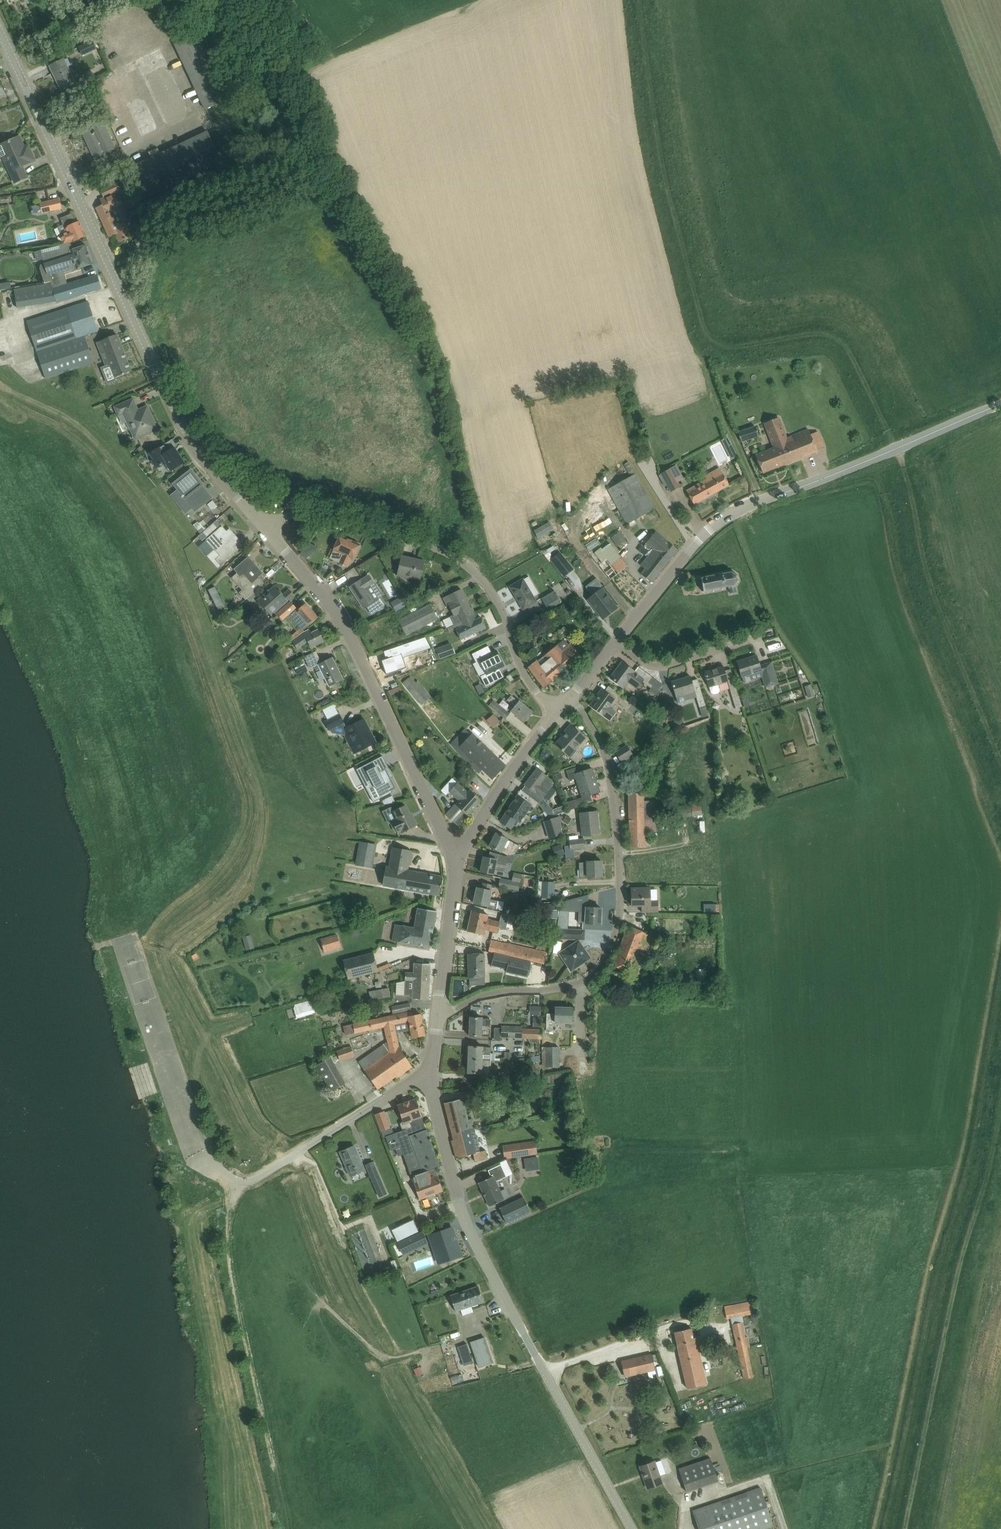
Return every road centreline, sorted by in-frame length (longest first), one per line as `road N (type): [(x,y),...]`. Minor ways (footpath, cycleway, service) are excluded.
road 1 (track): [(0,385),(100,443),(166,534),(258,791),(261,819),(244,878),(170,942),(168,966),(250,1131),(286,1160)]
road 2 (track): [(1000,761),(937,597),(906,470),(850,353),(828,334),(738,348),(708,336),(665,181),(639,0)]
road 3 (tertiary): [(260,516),(186,433),(0,29)]
road 4 (tertiary): [(632,1528),(463,1212),(428,1079)]
road 5 (tertiary): [(619,636),(719,521),(1000,403)]
road 6 (residential): [(439,1015),(500,993),(578,984),(598,965),(610,927),(607,765),(569,691)]
road 7 (track): [(906,1528),(961,1258),(1000,1110)]
road 8 (tertiary): [(459,854),(442,835),(350,631),(260,516)]
road 9 (residential): [(555,705),(524,677),(498,601),(461,561),(312,514),(260,516)]
road 10 (residential): [(201,1156),(230,1177),(257,1177),(428,1079)]
road 11 (tertiary): [(459,854),(555,705)]
road 12 (tertiary): [(439,1015),(459,854)]
road 13 (residential): [(764,639),(672,662),(644,660),(619,636)]

